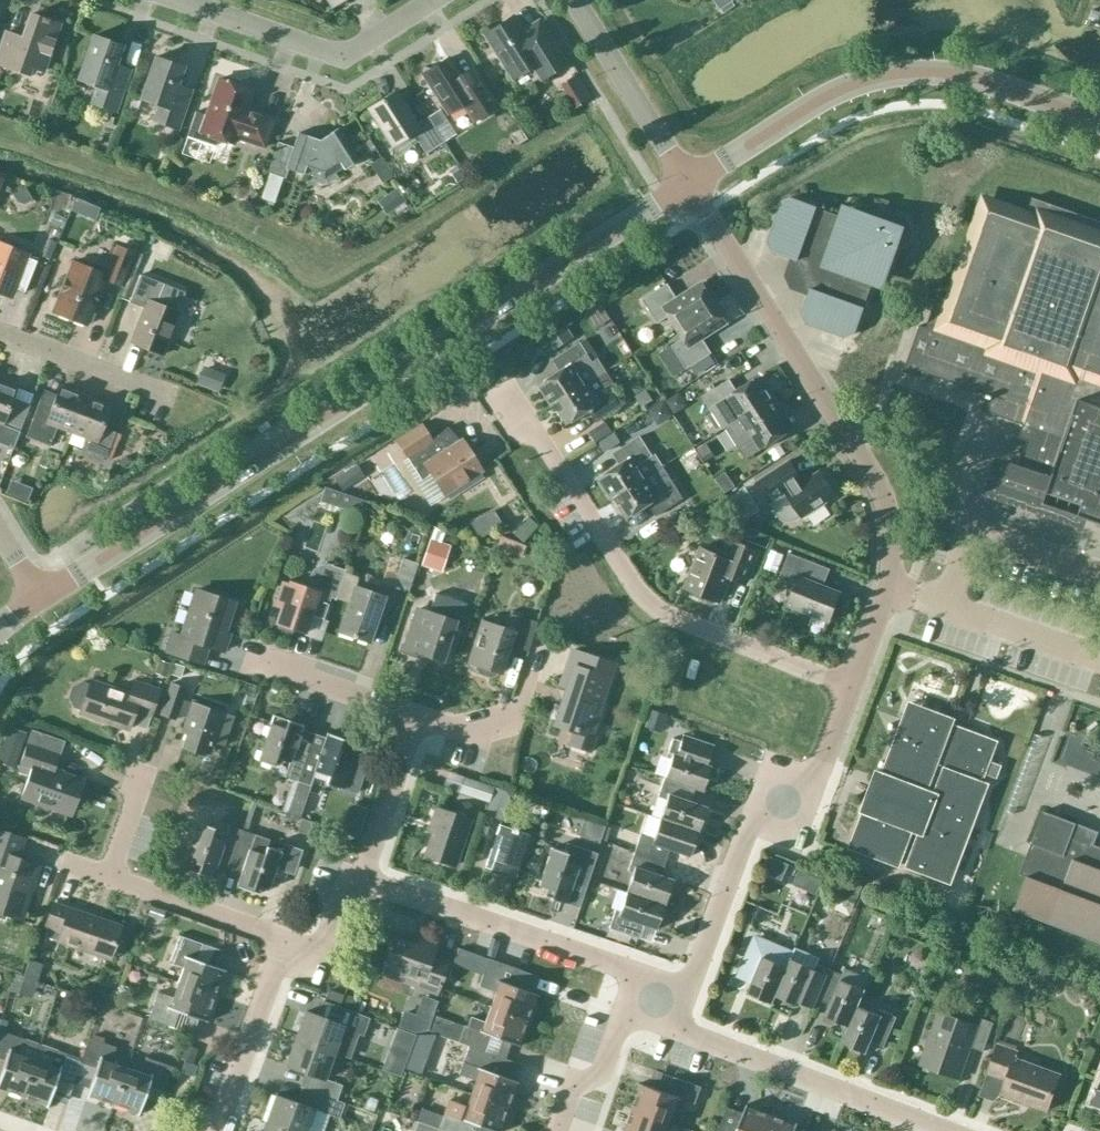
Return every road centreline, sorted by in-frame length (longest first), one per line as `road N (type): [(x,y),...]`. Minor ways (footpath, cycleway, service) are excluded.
road 1 (unclassified): [(688,183),(39,597)]
road 2 (residential): [(851,686),(648,601),(504,383)]
road 3 (unclassified): [(1099,121),(972,77),(899,74),(837,91),(688,183)]
road 4 (residential): [(886,586),(890,530),(876,484),(713,225)]
road 5 (residential): [(851,686),(818,775),(750,823),(691,985),(656,1001)]
road 6 (residential): [(656,1001),(632,971),(360,879)]
road 7 (residential): [(945,1130),(680,1031),(656,1001)]
road 8 (residential): [(176,0),(342,56),(430,0)]
road 9 (unclassified): [(688,183),(574,0)]
road 10 (residential): [(214,1130),(284,939)]
road 11 (residential): [(543,628),(514,719),(461,731),(415,716)]
road 12 (residential): [(108,877),(284,939)]
road 13 (residential): [(174,399),(0,332)]
road 14 (residential): [(415,716),(244,660)]
road 15 (residential): [(656,1001),(621,1017),(601,1072),(573,1086),(557,1130)]
road 16 (residential): [(360,879),(415,716)]
road 17 (residential): [(284,939),(326,943),(346,884),(360,879)]

